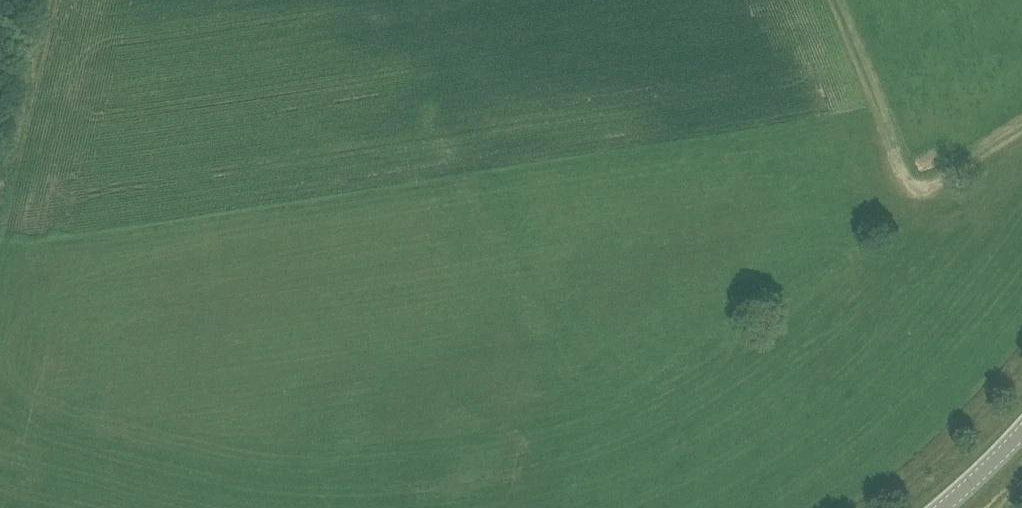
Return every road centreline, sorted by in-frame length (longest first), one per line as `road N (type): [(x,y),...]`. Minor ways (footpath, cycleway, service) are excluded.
road 1 (track): [(1021,129),(935,185),(913,183),(832,0)]

